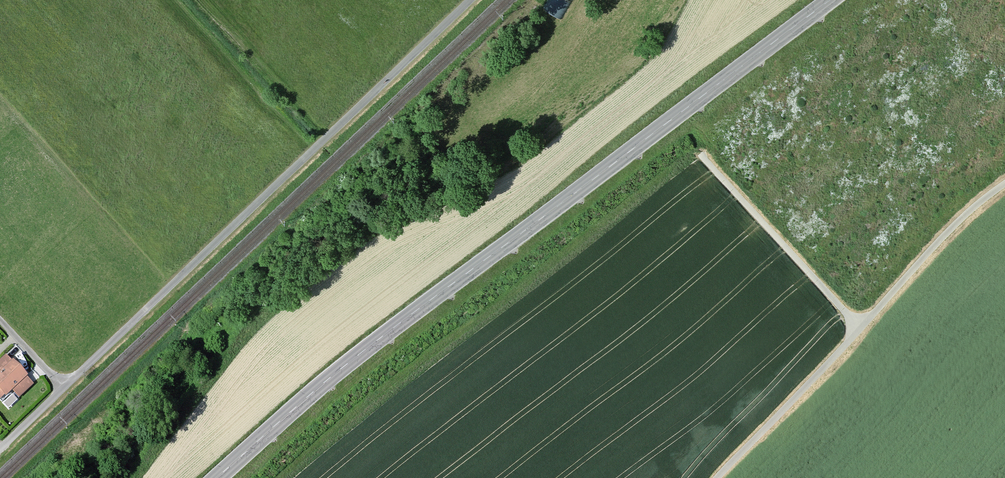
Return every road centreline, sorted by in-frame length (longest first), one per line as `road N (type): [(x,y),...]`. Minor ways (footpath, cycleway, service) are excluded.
road 1 (secondary): [(830,0),(379,339),(217,477)]
road 2 (residential): [(63,387),(473,0)]
road 3 (track): [(1004,185),(972,209),(719,477)]
road 4 (track): [(861,328),(702,155)]

